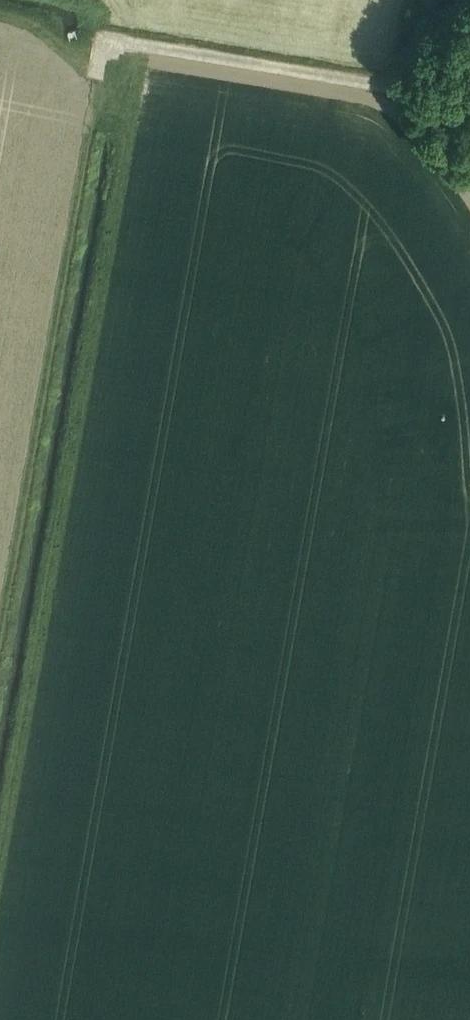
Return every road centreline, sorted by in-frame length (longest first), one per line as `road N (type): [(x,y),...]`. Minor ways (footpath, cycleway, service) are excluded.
road 1 (track): [(0,644),(107,38),(469,100)]

